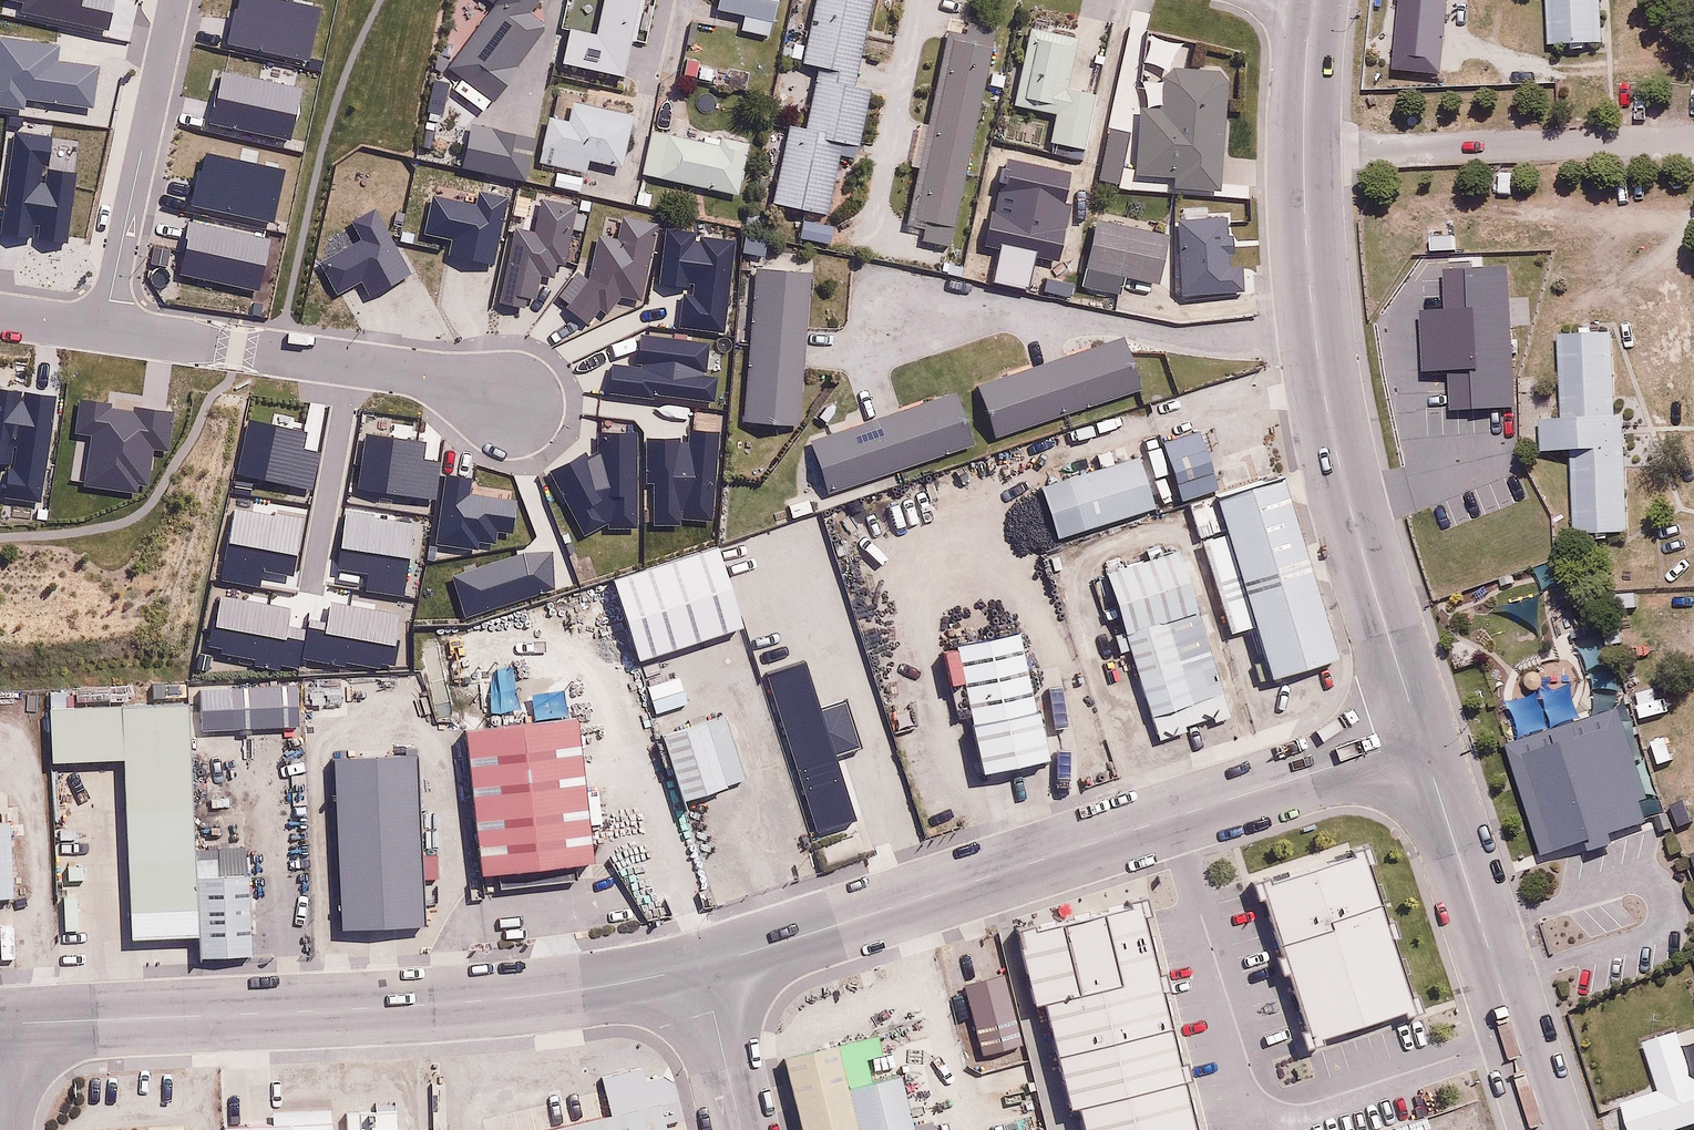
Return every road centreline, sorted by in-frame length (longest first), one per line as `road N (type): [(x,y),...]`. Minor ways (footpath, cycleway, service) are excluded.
road 1 (tertiary): [(1421,740),(1324,397),(1305,242),(1311,0)]
road 2 (unclassified): [(702,967),(1421,740)]
road 3 (unclassified): [(0,1024),(478,1002),(702,967)]
road 4 (residential): [(104,329),(453,381),(512,399)]
road 5 (tertiary): [(1546,1129),(1421,740)]
road 6 (residential): [(104,329),(175,0)]
road 7 (residential): [(702,967),(742,1129)]

